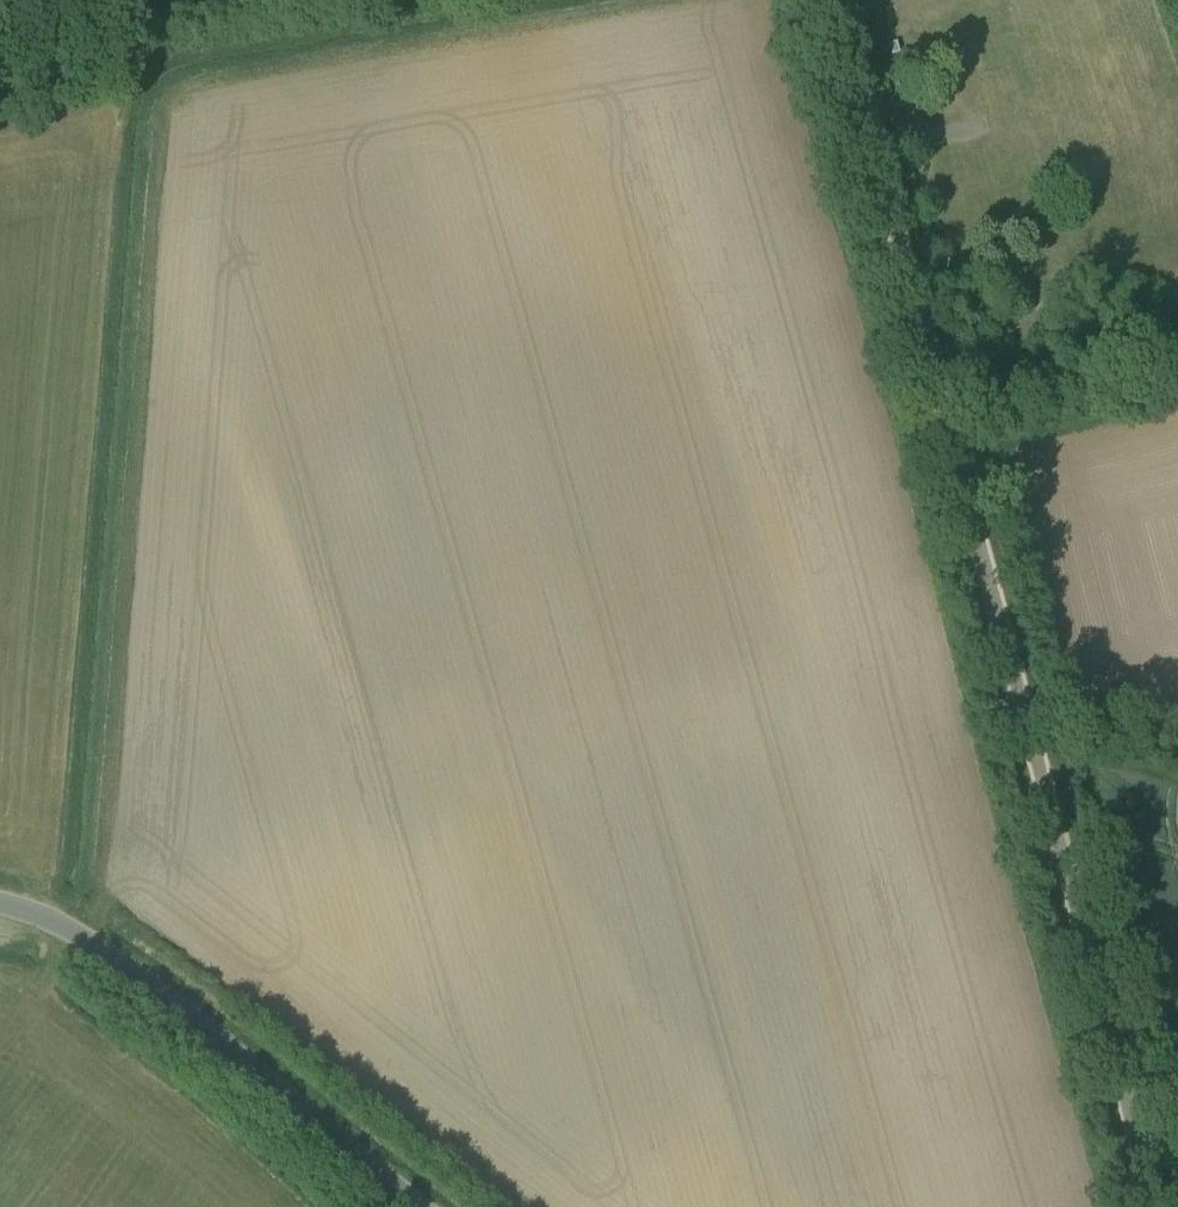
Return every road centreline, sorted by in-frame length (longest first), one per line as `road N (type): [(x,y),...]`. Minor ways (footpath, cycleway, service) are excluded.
road 1 (unclassified): [(834,0),(1163,1206)]
road 2 (unclassified): [(0,905),(69,930),(161,994),(418,1206)]

